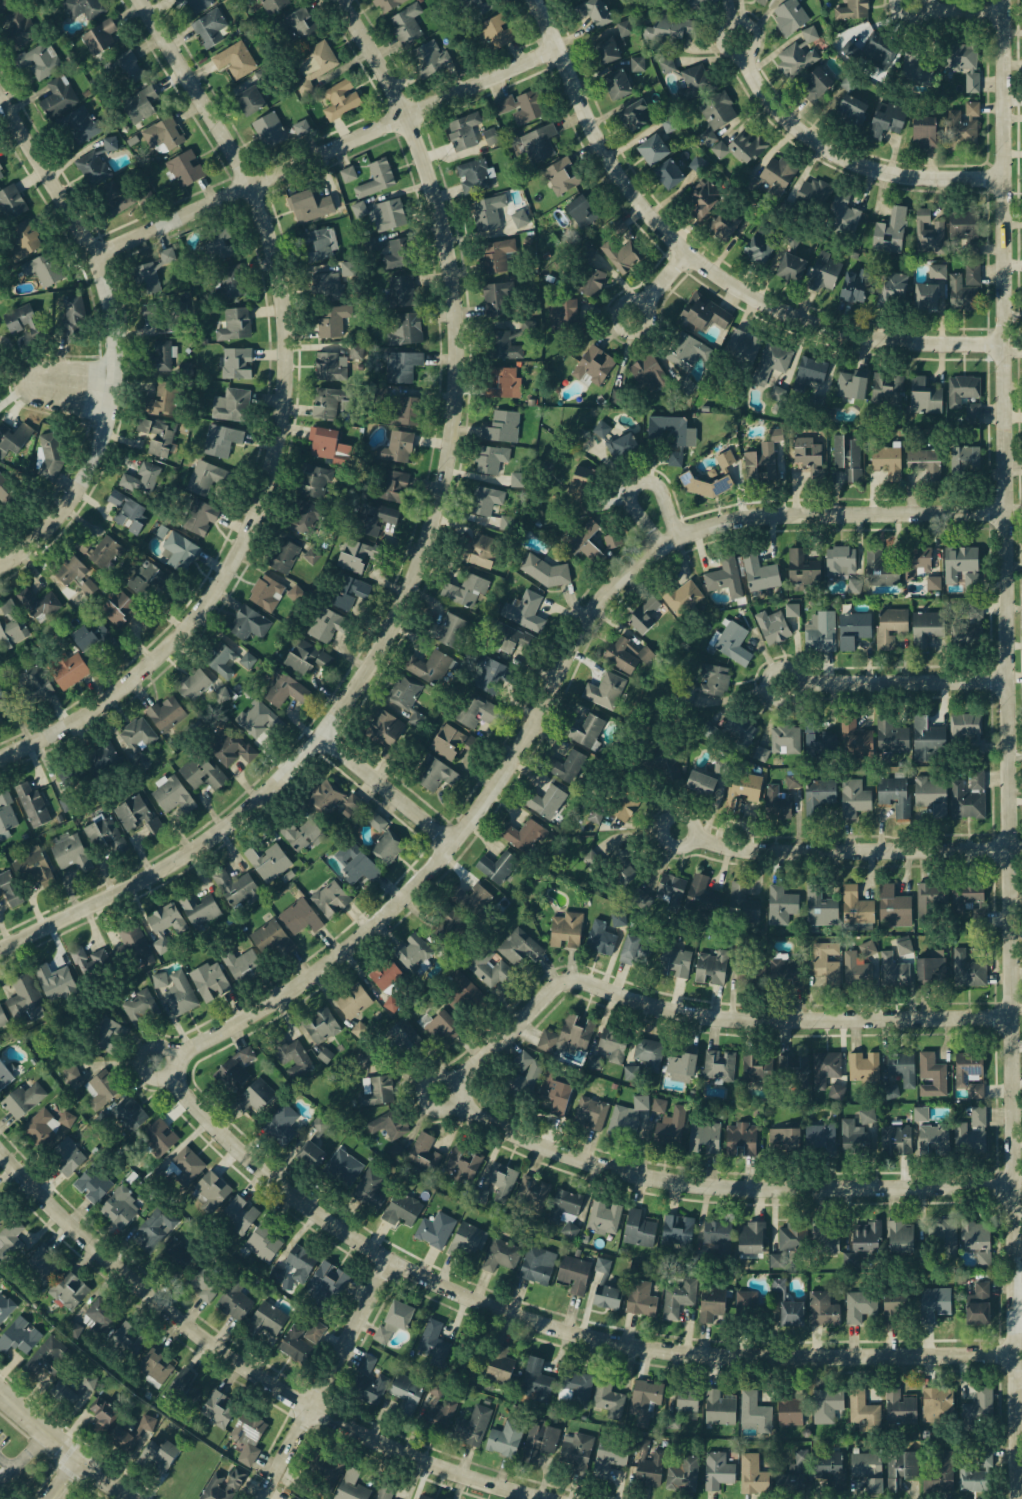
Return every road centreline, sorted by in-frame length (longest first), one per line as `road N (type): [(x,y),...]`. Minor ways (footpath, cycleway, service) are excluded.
road 1 (residential): [(1021,1269),(1011,0)]
road 2 (residential): [(0,947),(202,846),(268,792),(371,670),(429,547),(456,422),(455,275),(428,161),(393,75),(346,0)]
road 3 (residential): [(1021,1353),(682,1351),(545,1322),(472,1296),(303,1199),(149,1057),(231,1026)]
road 4 (residential): [(231,1026),(337,958),(431,872),(512,765),(599,605),(669,542),(758,515),(1014,510)]
road 5 (residential): [(147,0),(268,217),(290,335),(285,424),(249,540),(197,620),(96,710),(0,757)]
road 6 (residential): [(555,1498),(425,1458),(268,1379),(121,1267),(0,1148)]
road 7 (residential): [(1012,342),(879,339),(833,328),(771,302),(705,260),(614,157),(541,0)]
road 8 (residential): [(469,1091),(522,1134),(604,1164),(690,1182),(1021,1185)]
road 9 (residential): [(97,254),(563,46)]
road 10 (residential): [(1018,1016),(726,1017),(624,995)]
road 11 (residential): [(0,567),(59,518),(108,432),(118,330),(97,254)]
road 12 (residential): [(1012,181),(897,177),(845,160),(780,113),(738,47)]
road 13 (residential): [(1017,848),(760,849),(698,833)]
road 14 (residential): [(266,1498),(397,1259)]
road 15 (residential): [(1015,677),(803,680)]
road 16 (residential): [(469,1091),(469,1072),(553,991),(576,980),(624,995)]
road 17 (residential): [(97,254),(0,90)]
road 18 (residential): [(141,1498),(0,1388)]
road 19 (residential): [(456,841),(324,731)]

